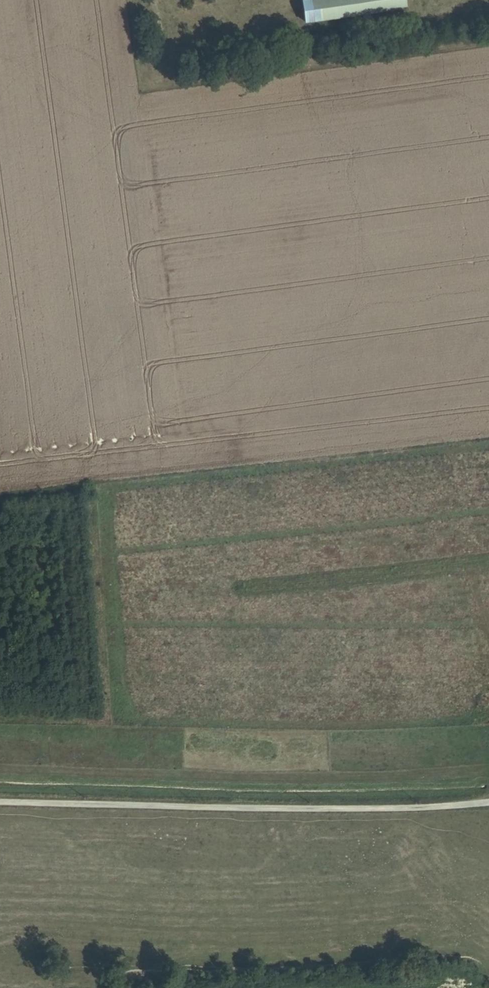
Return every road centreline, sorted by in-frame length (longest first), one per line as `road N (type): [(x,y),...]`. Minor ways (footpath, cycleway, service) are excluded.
road 1 (unclassified): [(488,809),(0,804)]

